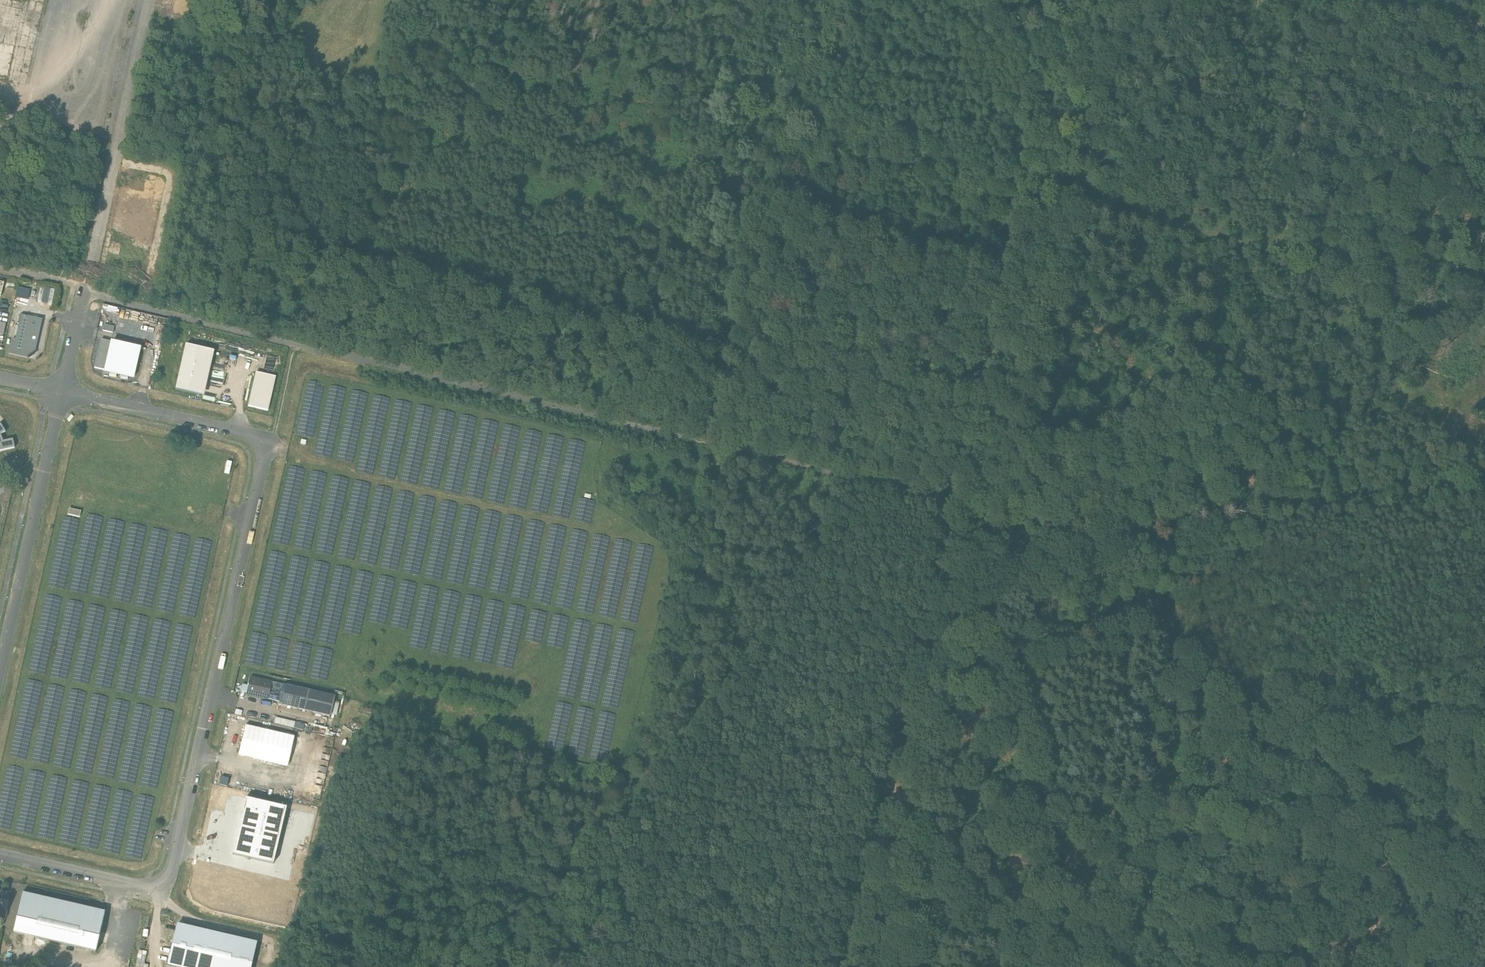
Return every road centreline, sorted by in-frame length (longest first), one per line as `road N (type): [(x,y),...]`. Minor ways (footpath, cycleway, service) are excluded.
road 1 (unclassified): [(63,392),(256,436),(264,459),(172,873),(147,888),(0,855)]
road 2 (track): [(0,270),(293,349),(715,443)]
road 3 (track): [(715,443),(740,654),(565,867),(521,966)]
road 4 (track): [(1069,0),(951,500)]
road 5 (track): [(951,500),(845,966)]
road 6 (track): [(1484,299),(1289,250),(1156,228),(1022,187)]
road 7 (unclassified): [(0,664),(63,392)]
road 8 (track): [(170,899),(192,919),(409,966)]
road 9 (track): [(715,443),(951,500)]
road 10 (track): [(151,0),(115,161)]
road 11 (track): [(1356,0),(1484,29)]

